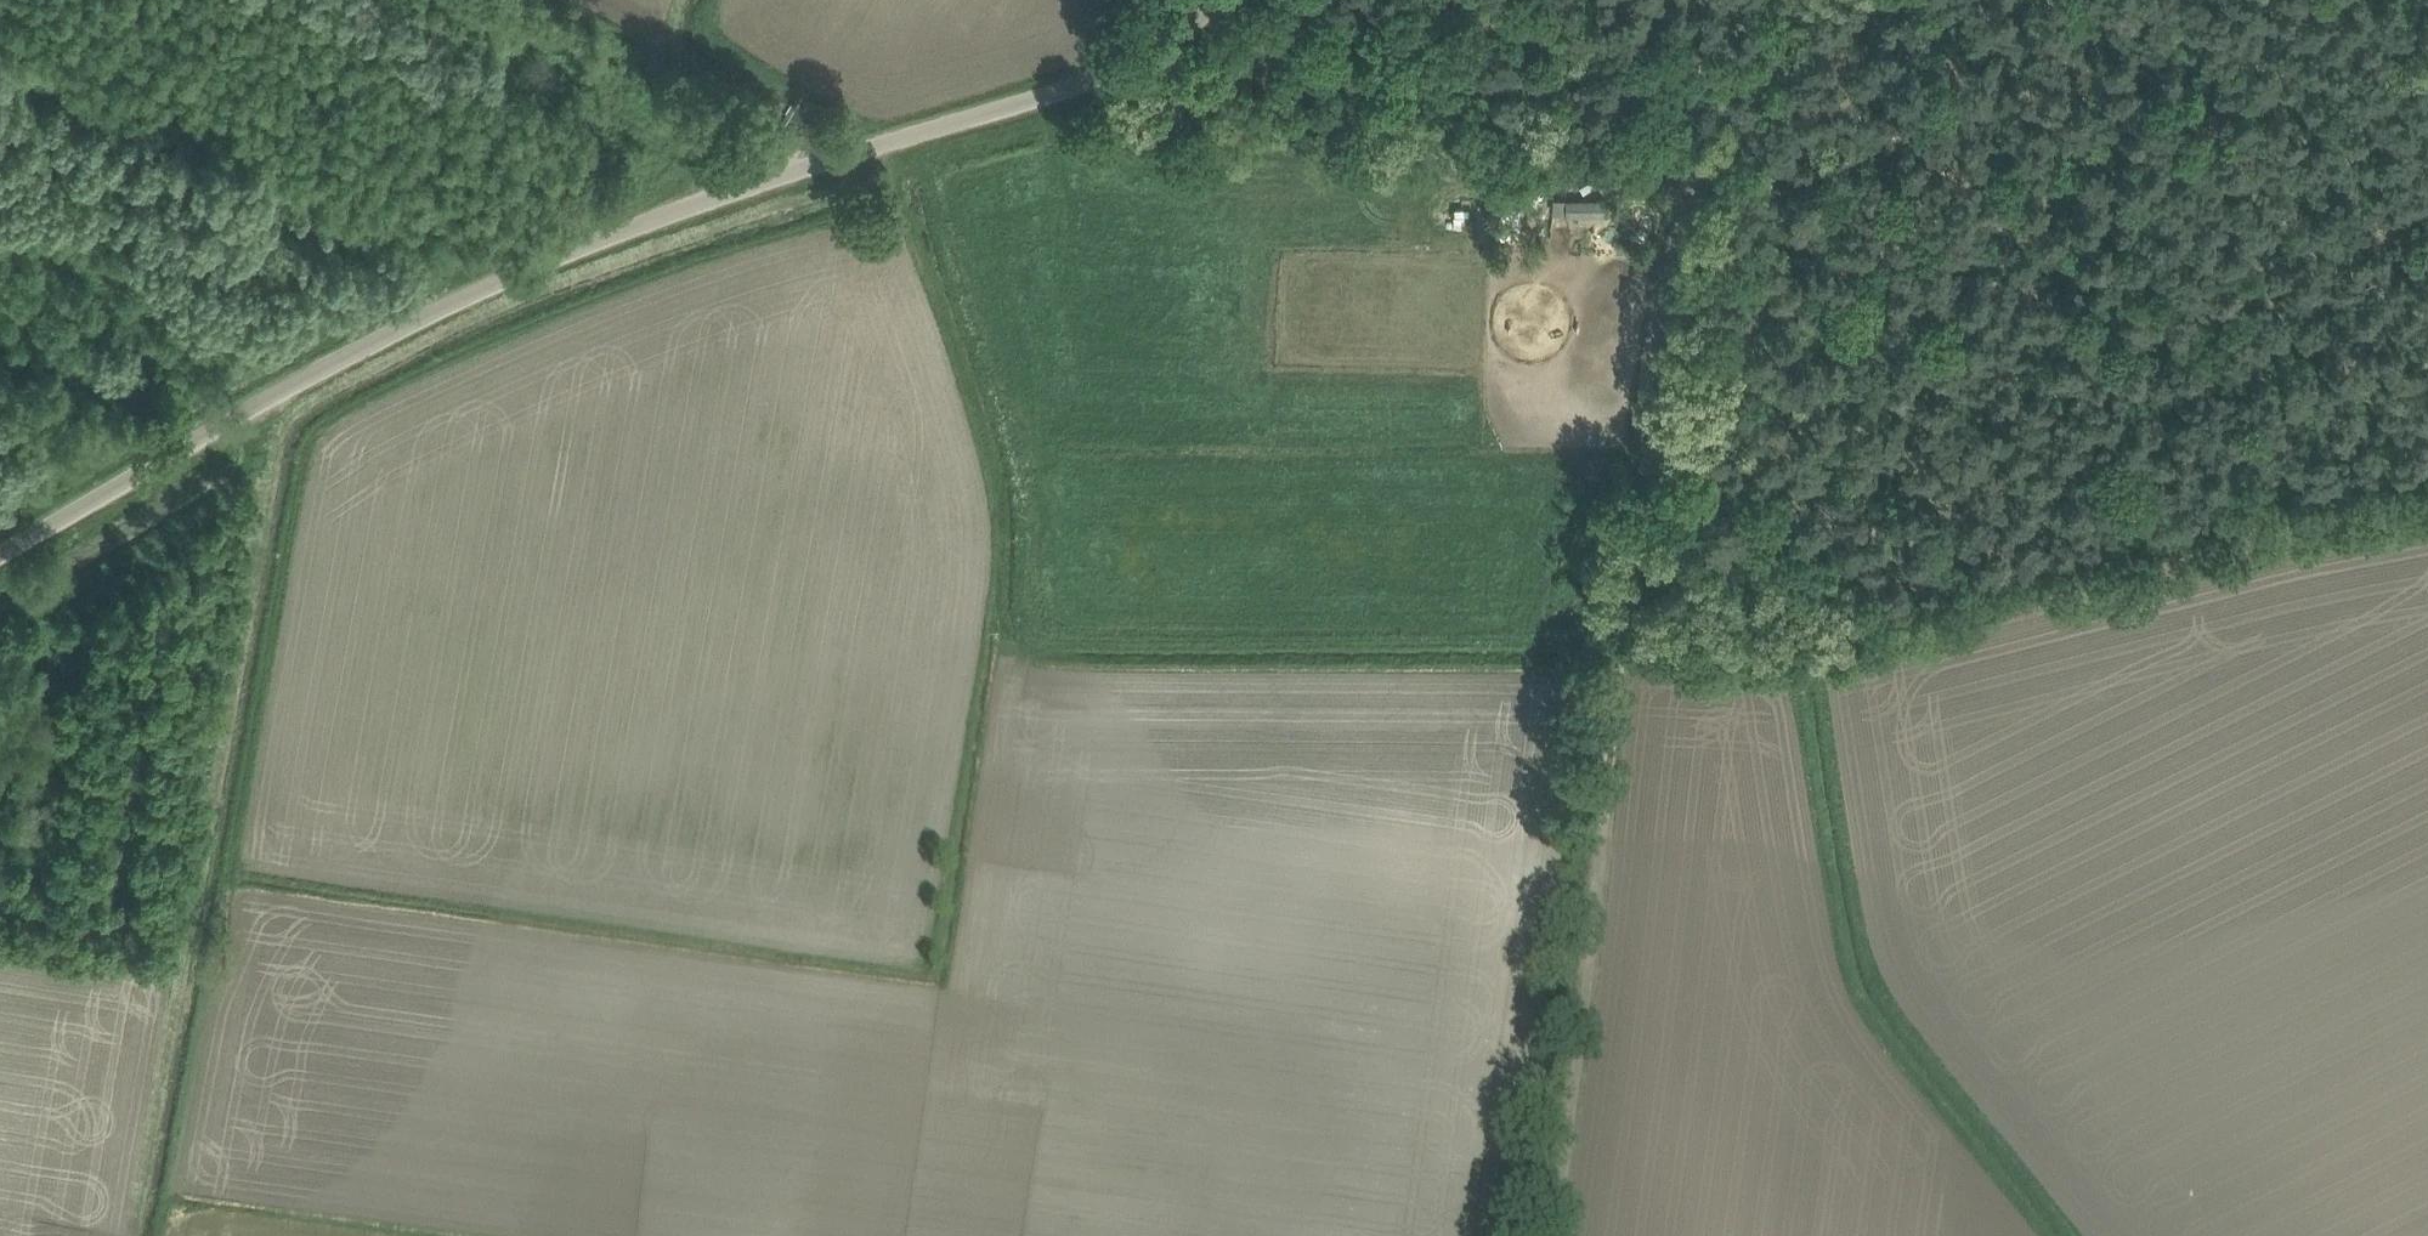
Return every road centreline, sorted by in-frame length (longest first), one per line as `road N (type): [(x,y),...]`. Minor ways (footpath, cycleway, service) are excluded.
road 1 (unclassified): [(0,552),(246,409),(497,278),(1138,62),(1221,0)]
road 2 (track): [(1557,1235),(1619,682),(1639,569),(1644,414),(1659,287),(1678,228),(1797,0)]

